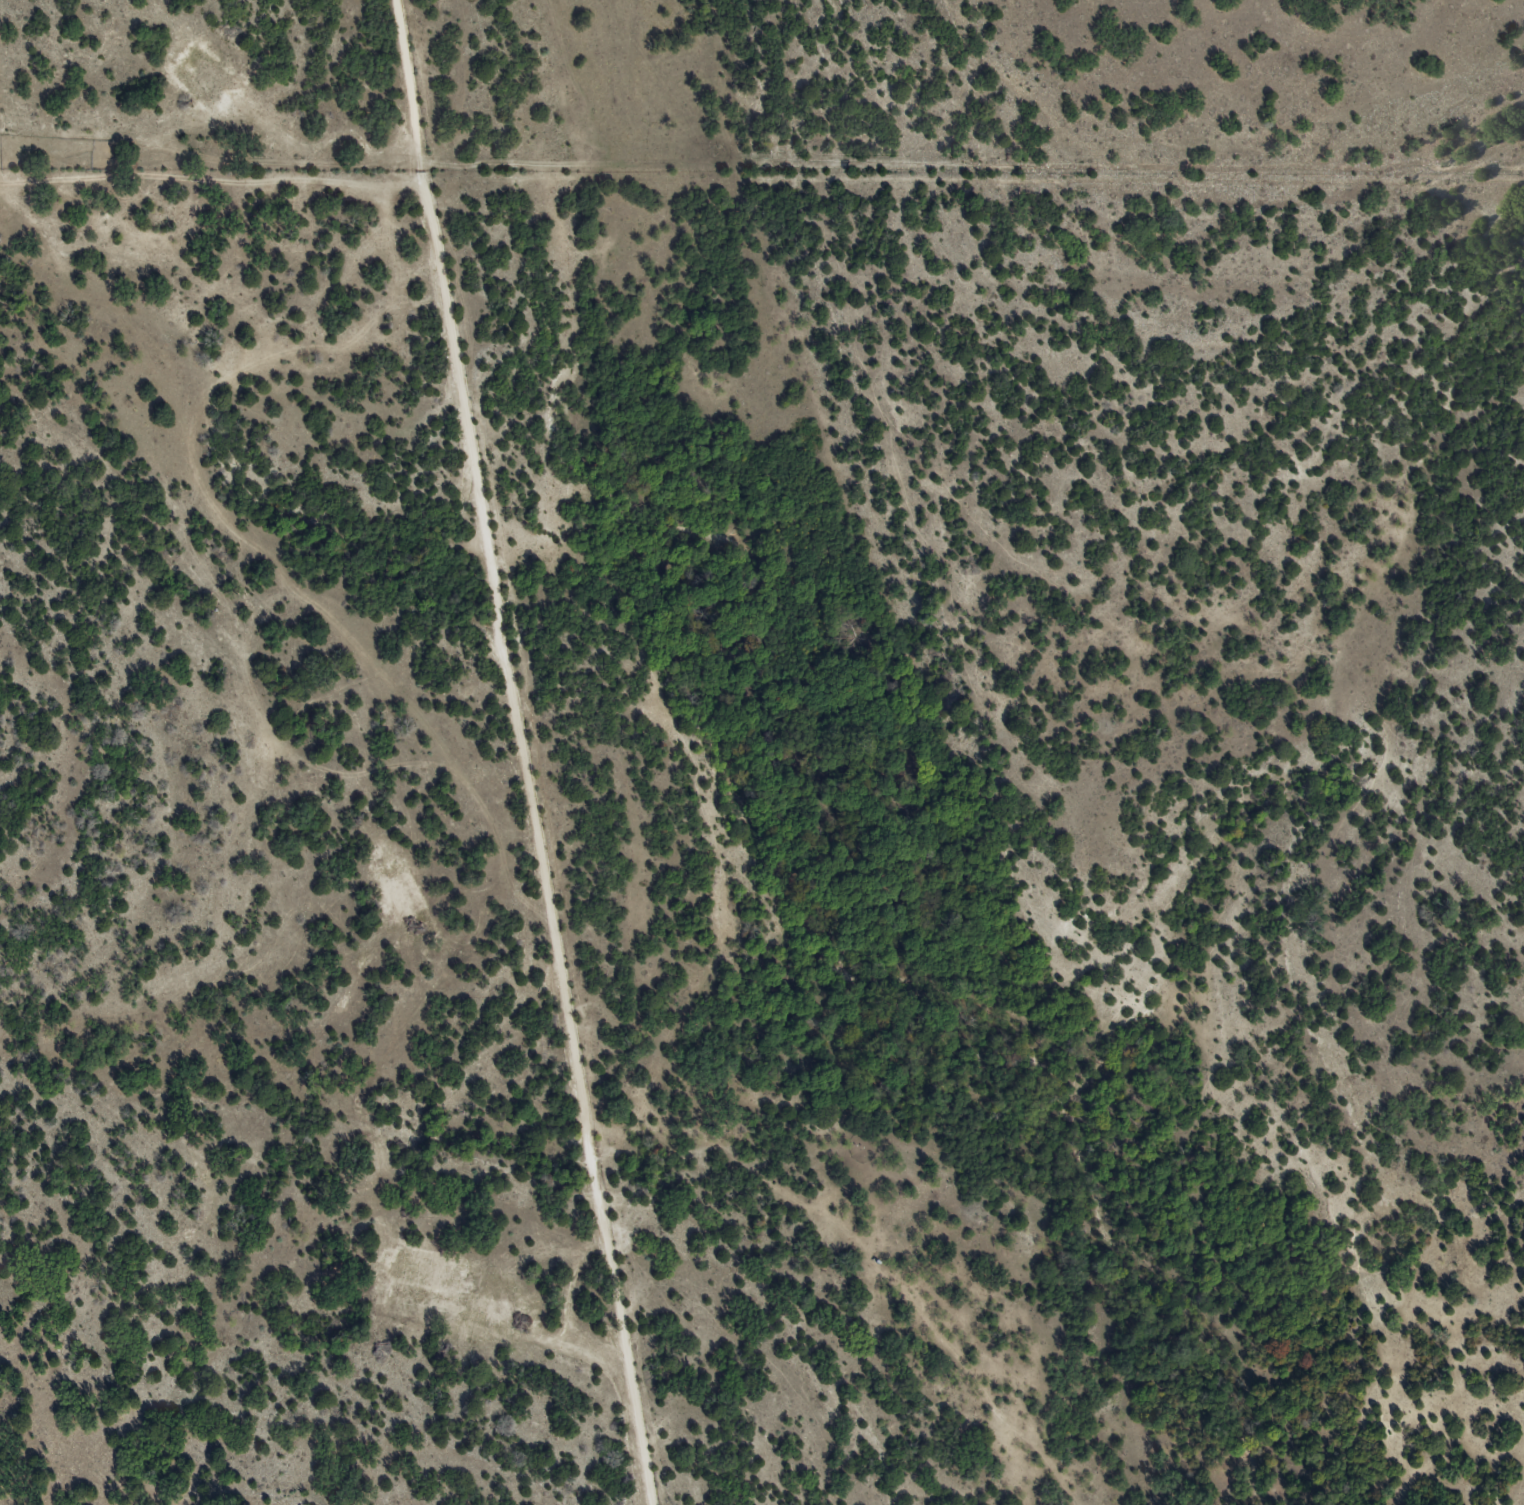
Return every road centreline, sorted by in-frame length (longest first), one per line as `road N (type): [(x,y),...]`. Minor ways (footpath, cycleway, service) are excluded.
road 1 (residential): [(1054,1504),(951,1348),(892,1283),(733,1169),(590,1000),(446,791),(441,751),(367,657),(263,587),(85,364),(20,244),(0,233)]

